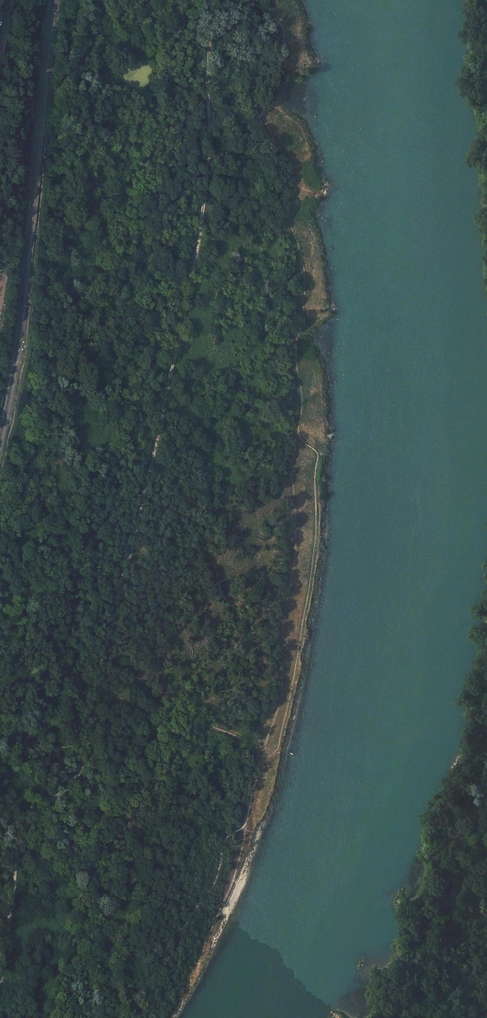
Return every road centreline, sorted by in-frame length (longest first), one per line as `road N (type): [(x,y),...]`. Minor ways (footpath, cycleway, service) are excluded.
road 1 (track): [(206,0),(210,144),(197,253),(85,761),(23,837),(0,985)]

